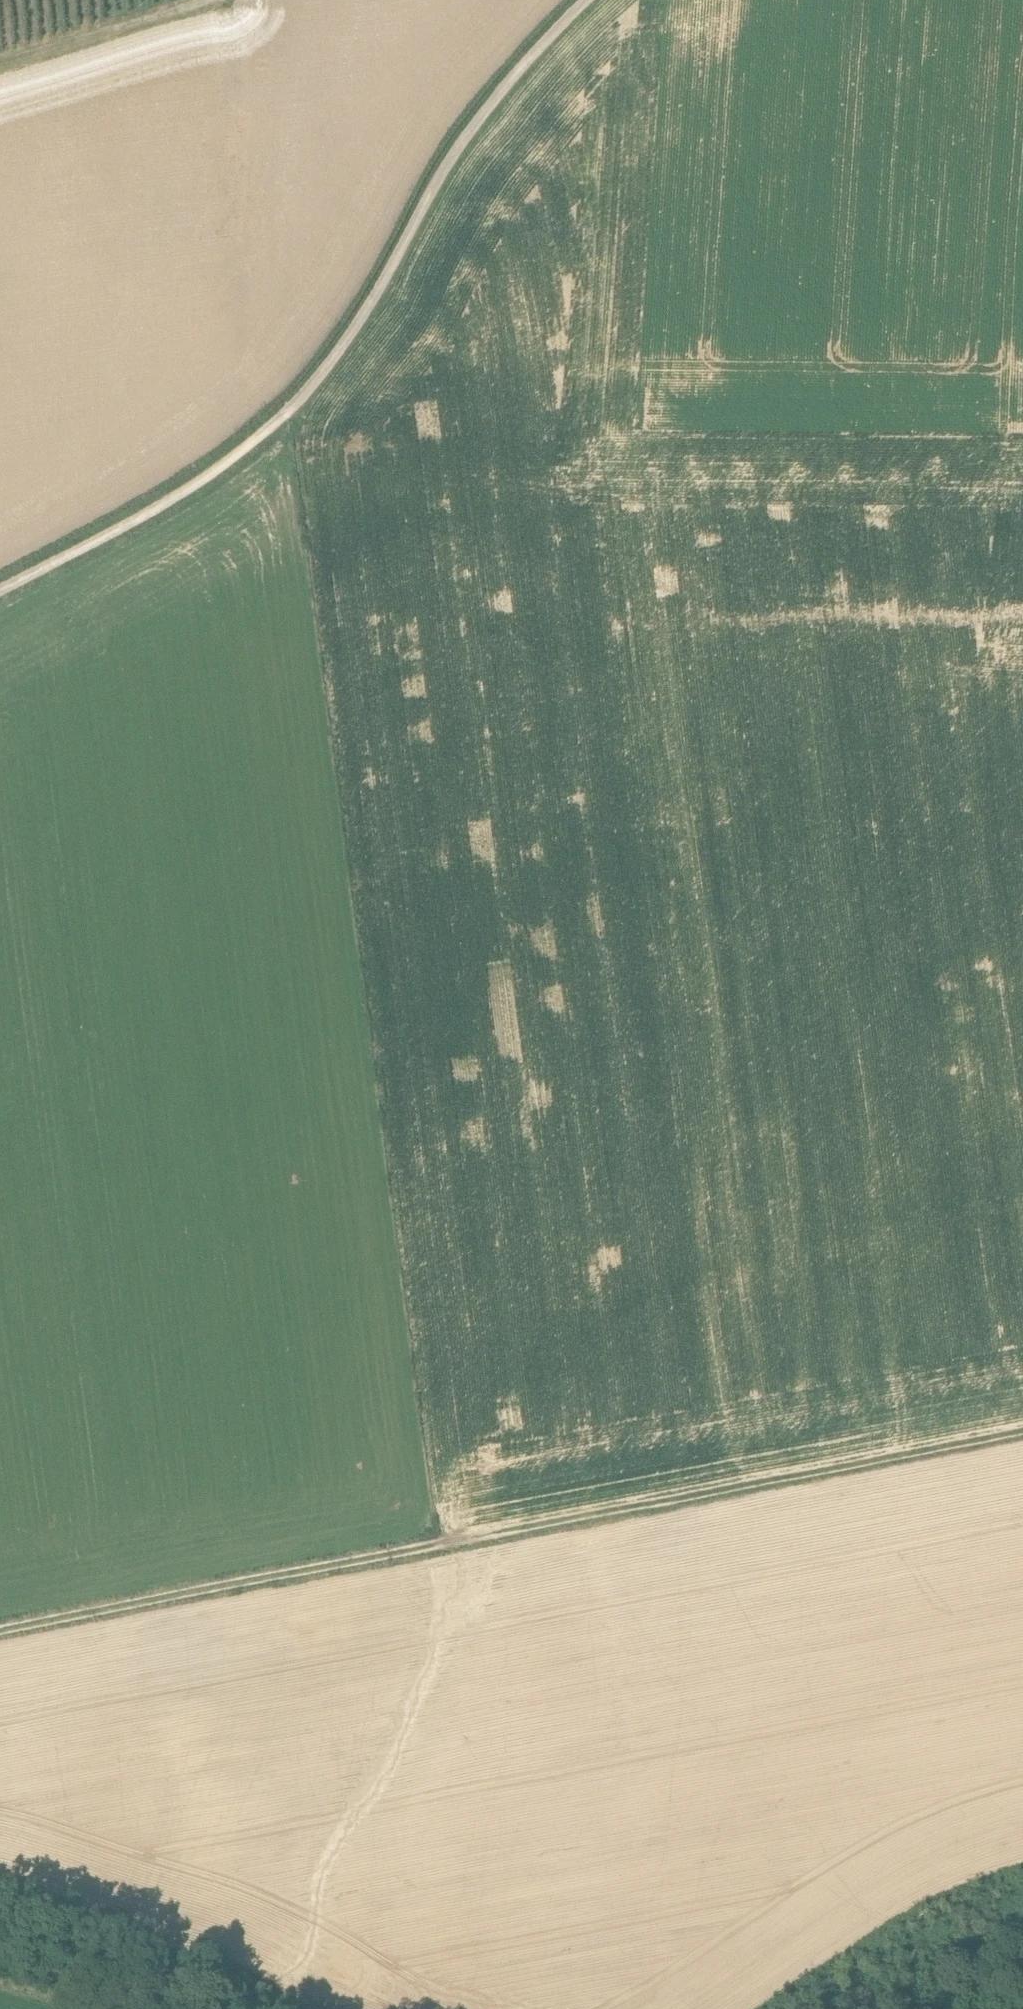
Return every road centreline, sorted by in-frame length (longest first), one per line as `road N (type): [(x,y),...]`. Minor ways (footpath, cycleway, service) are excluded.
road 1 (track): [(1022,1428),(0,1635)]
road 2 (unclassified): [(584,0),(484,111),(356,323),(287,410),(156,508),(0,590)]
road 3 (track): [(204,0),(0,61)]

